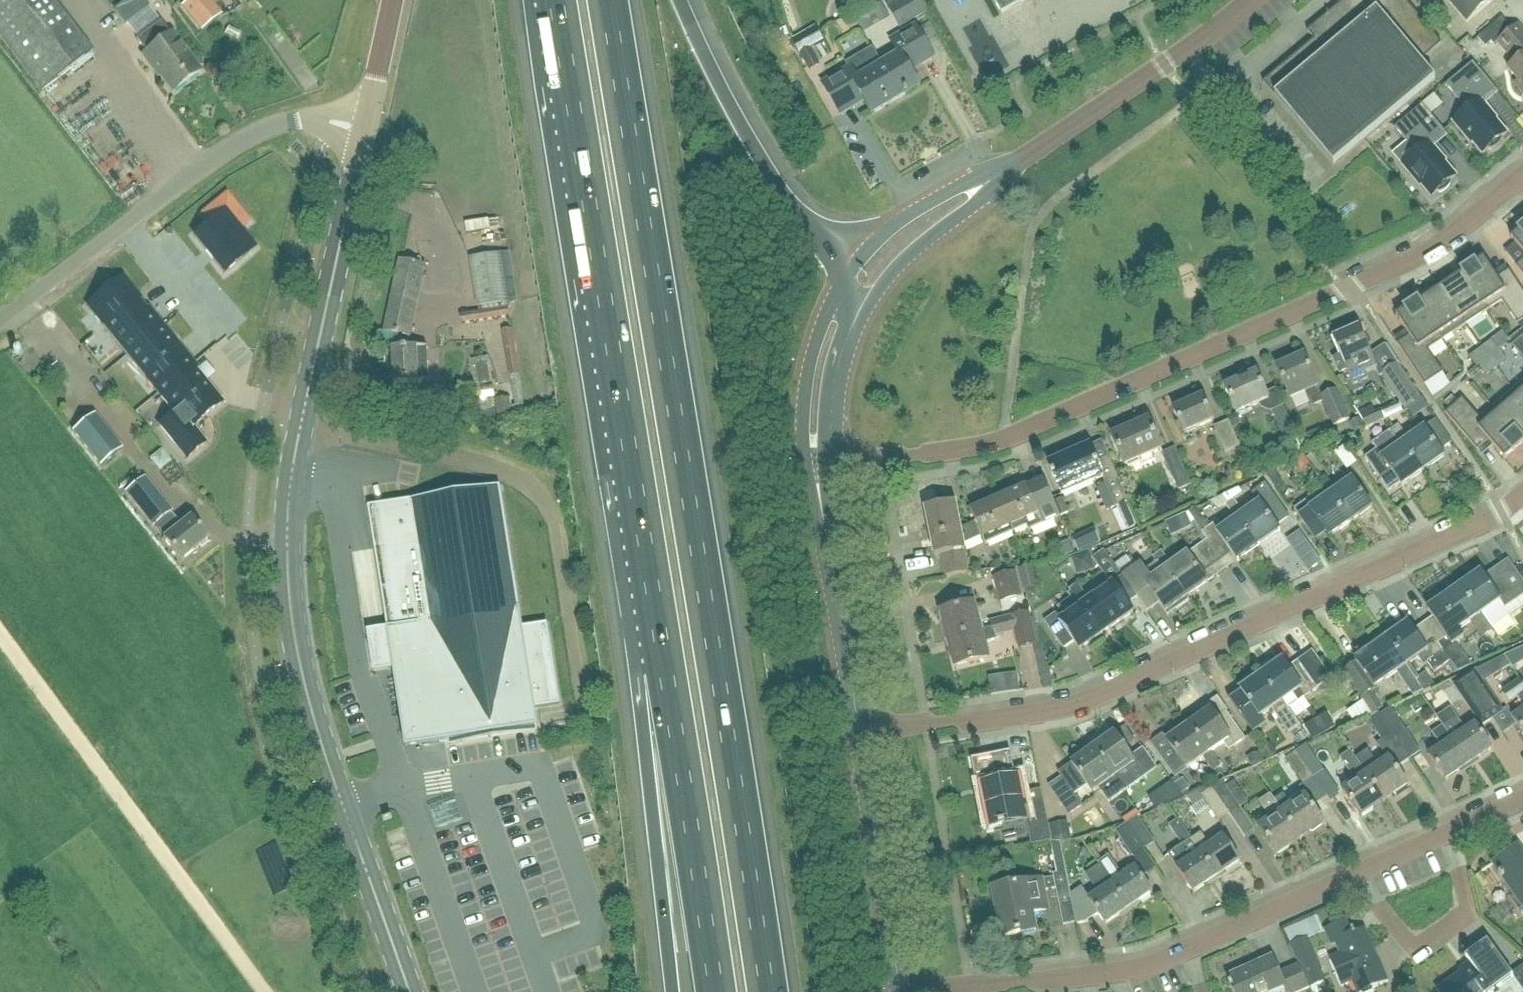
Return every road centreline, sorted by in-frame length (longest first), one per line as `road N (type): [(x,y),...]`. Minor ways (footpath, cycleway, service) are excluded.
road 1 (motorway): [(768,991),(609,0)]
road 2 (tertiary): [(409,991),(306,687),(288,579),(295,474),(369,125)]
road 3 (residential): [(819,471),(957,455),(1008,438),(1431,252),(1522,178)]
road 4 (residential): [(859,736),(1067,705),(1508,511),(1522,497)]
road 5 (motorway): [(558,0),(666,672)]
road 6 (tertiary): [(862,285),(908,236),(1187,52),(1252,0)]
road 7 (unclassified): [(0,321),(251,135),(301,121),(369,125)]
road 8 (motorway): [(862,285),(766,167),(681,0)]
road 9 (motorway): [(666,672),(715,991)]
road 10 (motorway): [(666,672),(663,907),(671,991)]
road 11 (tertiary): [(859,736),(819,471)]
road 12 (tertiary): [(901,991),(859,736)]
road 13 (residential): [(1450,831),(1466,916),(1413,950),(1356,875)]
road 14 (tertiary): [(819,471),(825,357),(862,285)]
road 15 (residential): [(1189,947),(1356,875)]
road 16 (residential): [(970,991),(1110,971)]
road 17 (tertiary): [(369,125),(392,0)]

